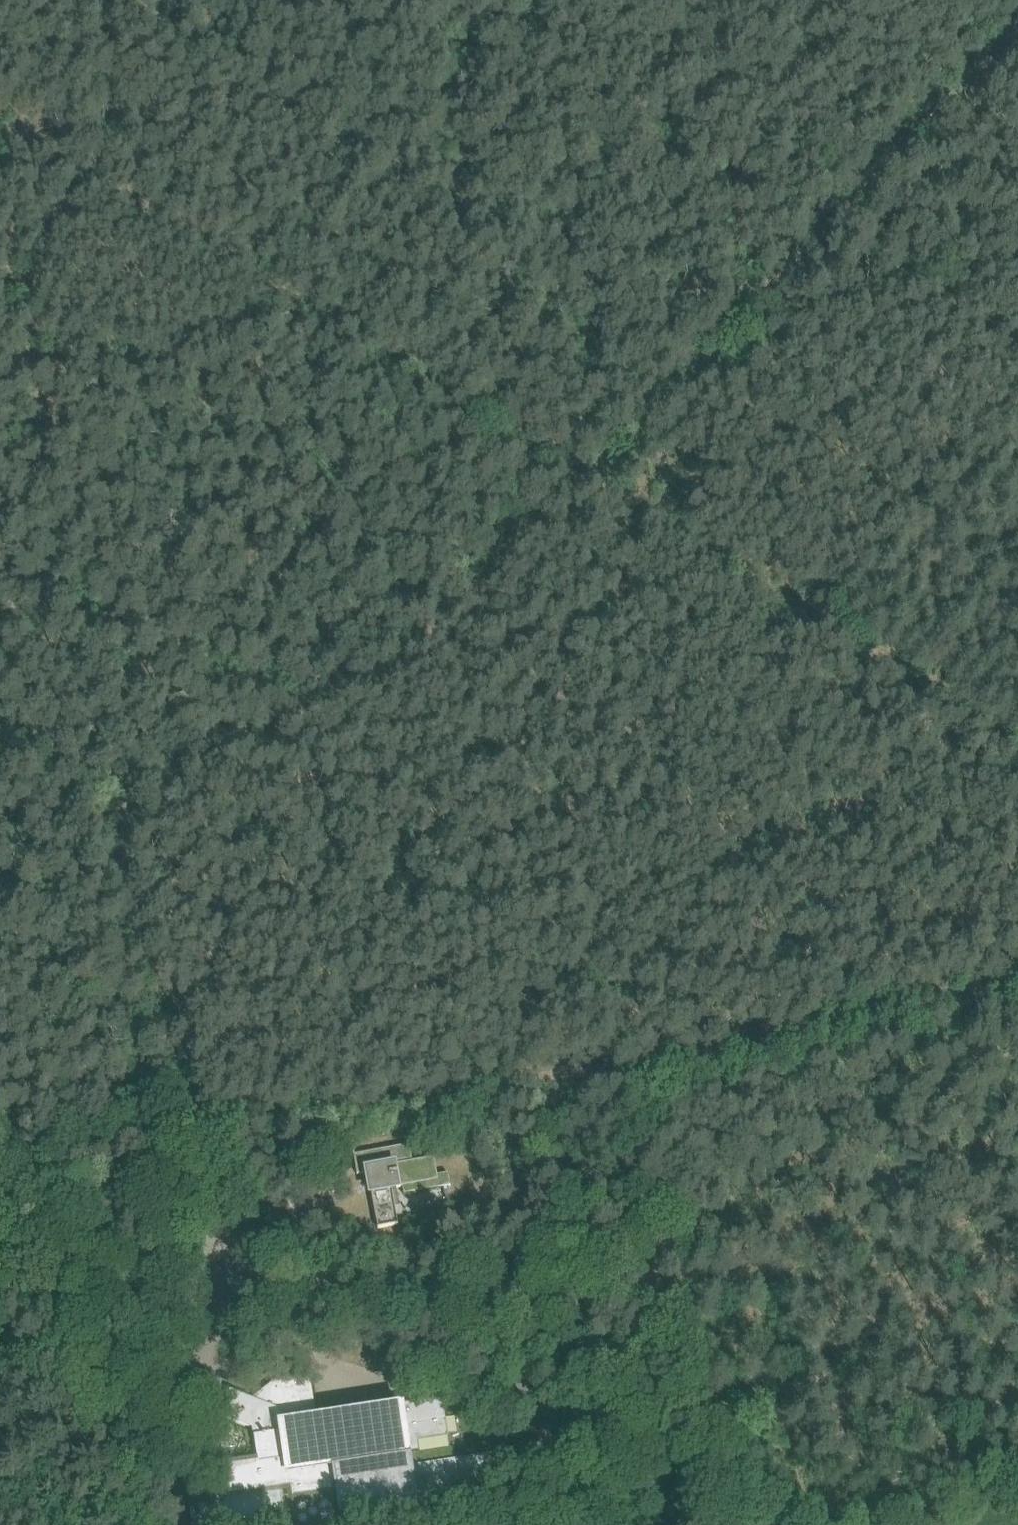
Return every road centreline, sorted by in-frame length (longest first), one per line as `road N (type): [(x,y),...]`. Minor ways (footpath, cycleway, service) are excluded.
road 1 (track): [(0,1160),(627,1064),(690,1296),(1017,1199)]
road 2 (track): [(627,1064),(1017,959)]

